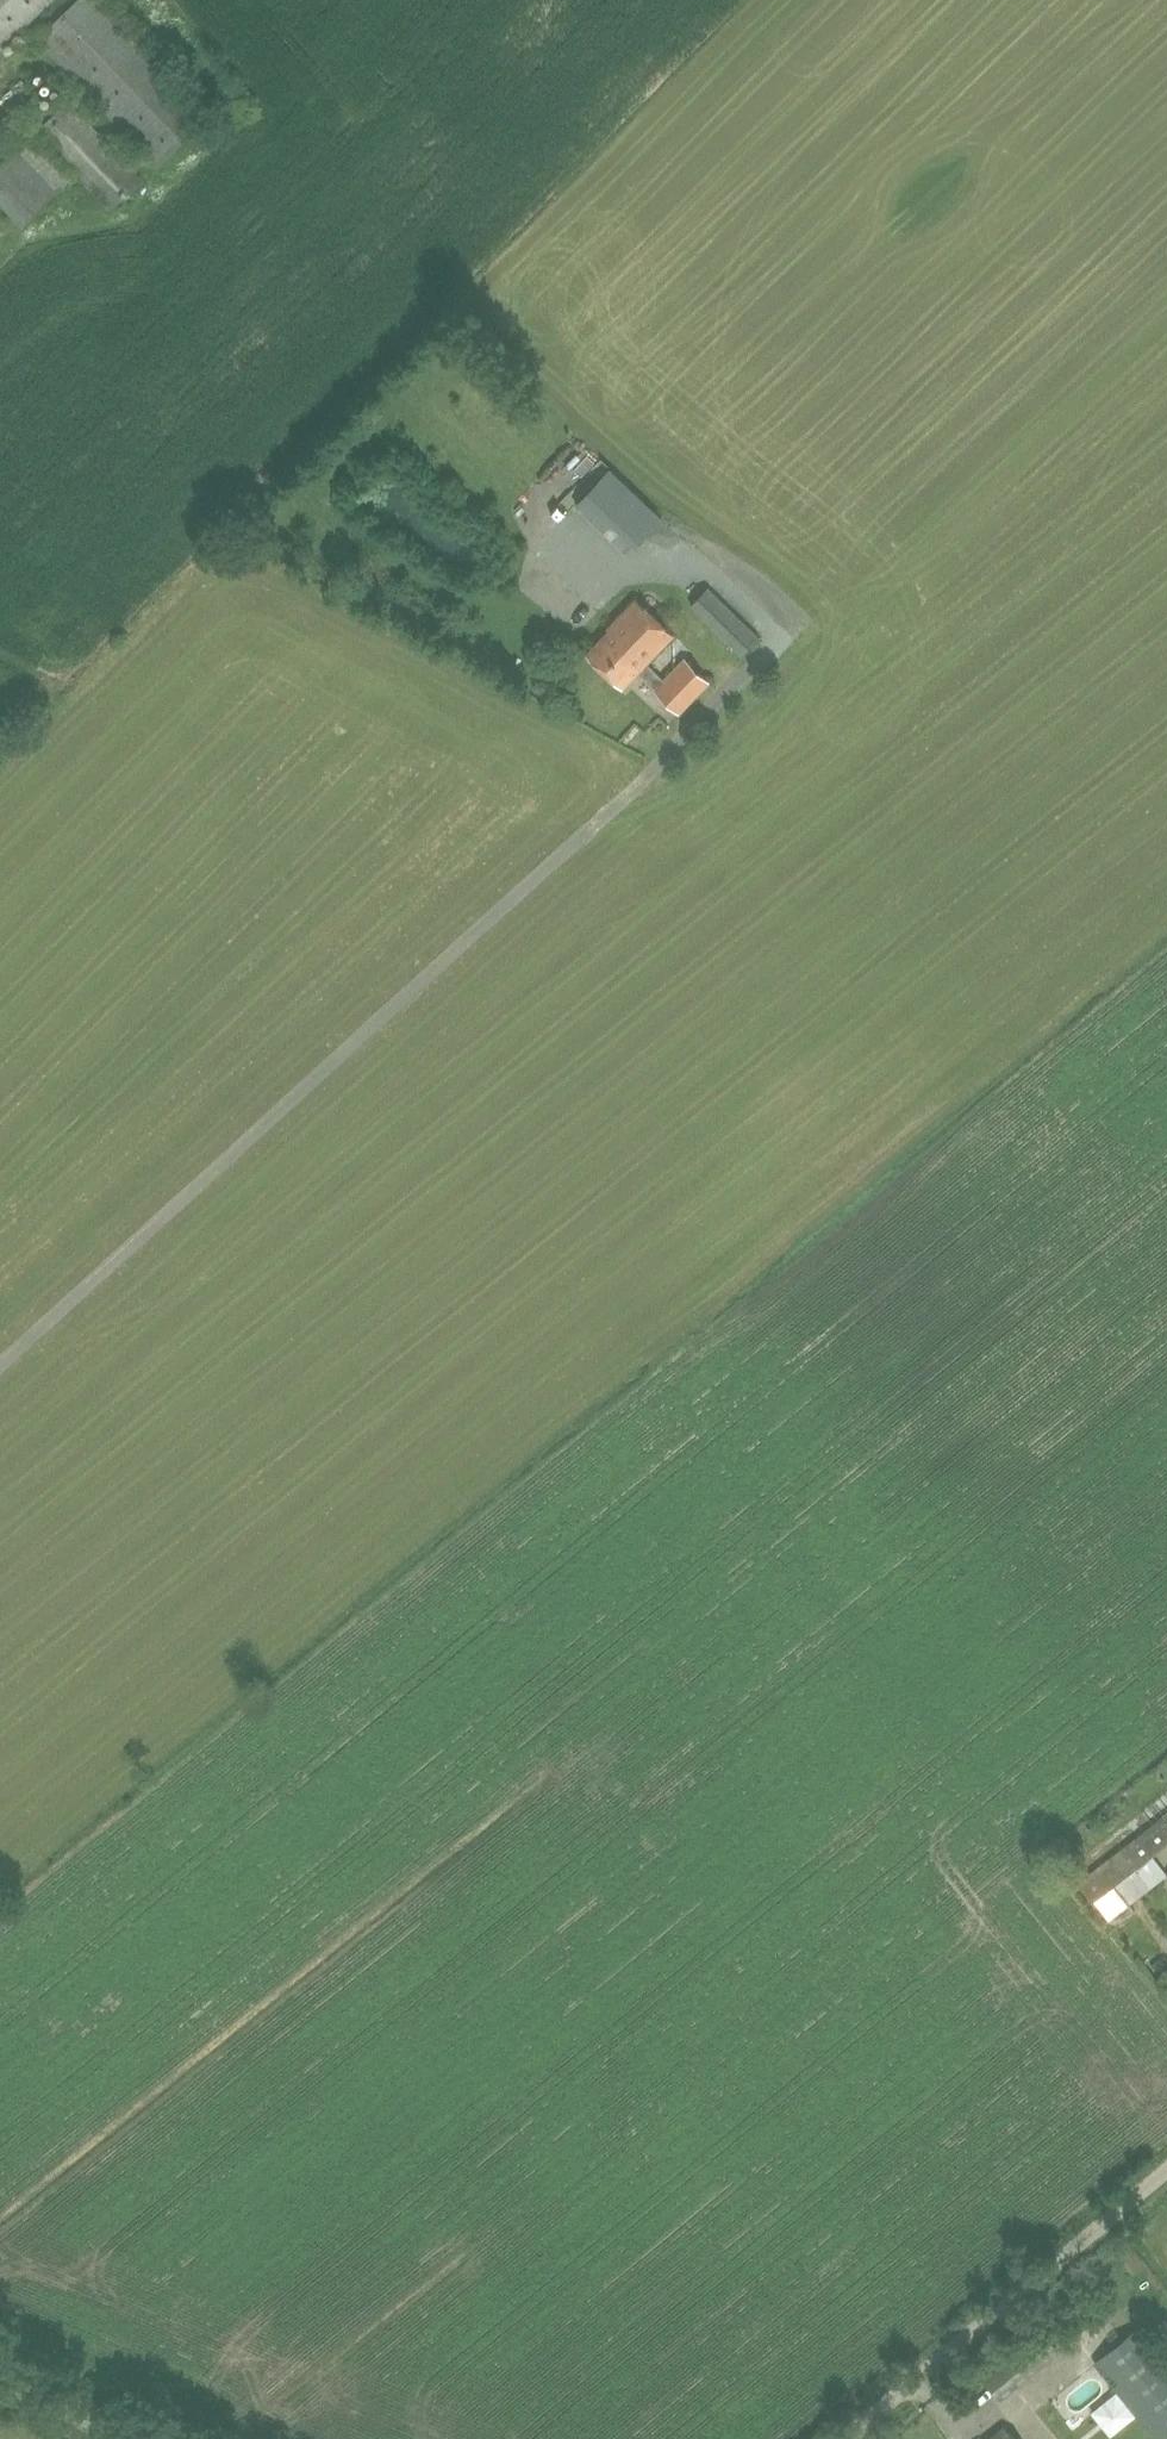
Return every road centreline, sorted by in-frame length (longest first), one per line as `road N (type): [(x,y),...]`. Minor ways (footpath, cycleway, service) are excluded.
road 1 (unclassified): [(143,2438),(0,2378)]

